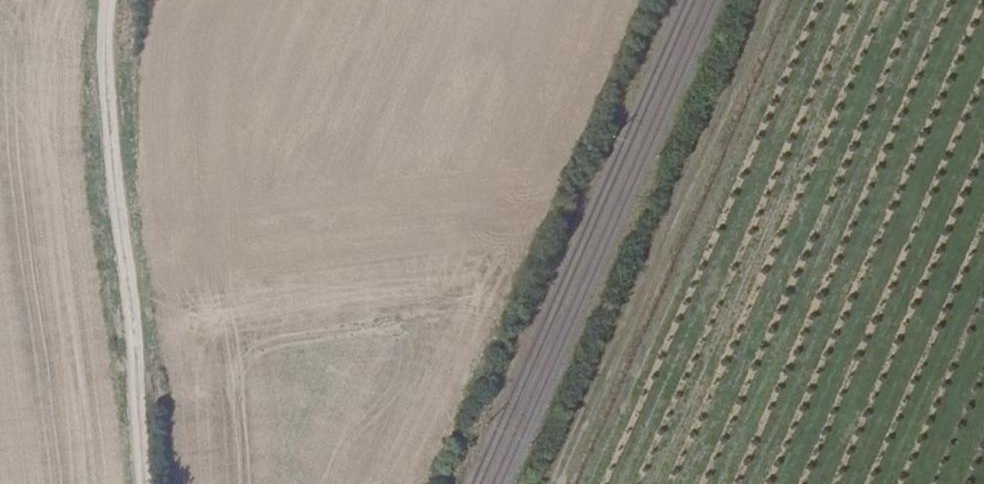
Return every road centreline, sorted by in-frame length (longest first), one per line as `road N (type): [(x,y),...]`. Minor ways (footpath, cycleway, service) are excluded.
road 1 (track): [(551,483),(769,0)]
road 2 (track): [(147,483),(107,50),(113,0)]

